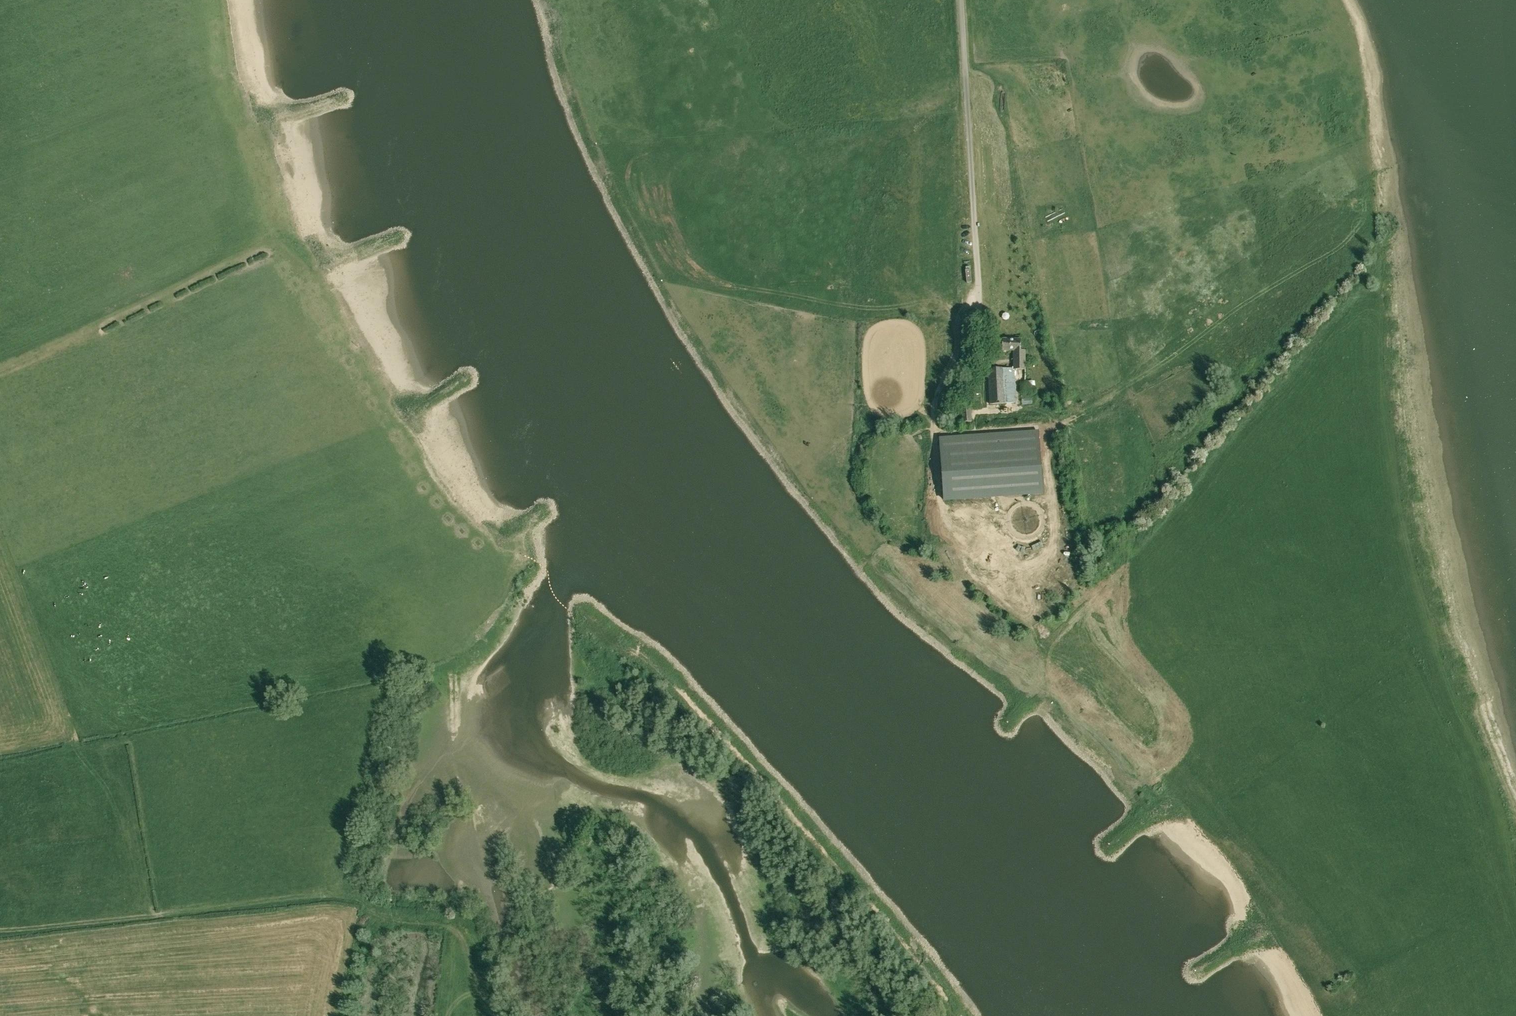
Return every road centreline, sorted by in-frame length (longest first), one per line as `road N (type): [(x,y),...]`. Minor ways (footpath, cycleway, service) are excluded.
road 1 (track): [(0,928),(346,894),(386,919),(449,925),(470,963)]
road 2 (unclassified): [(980,354),(958,0)]

